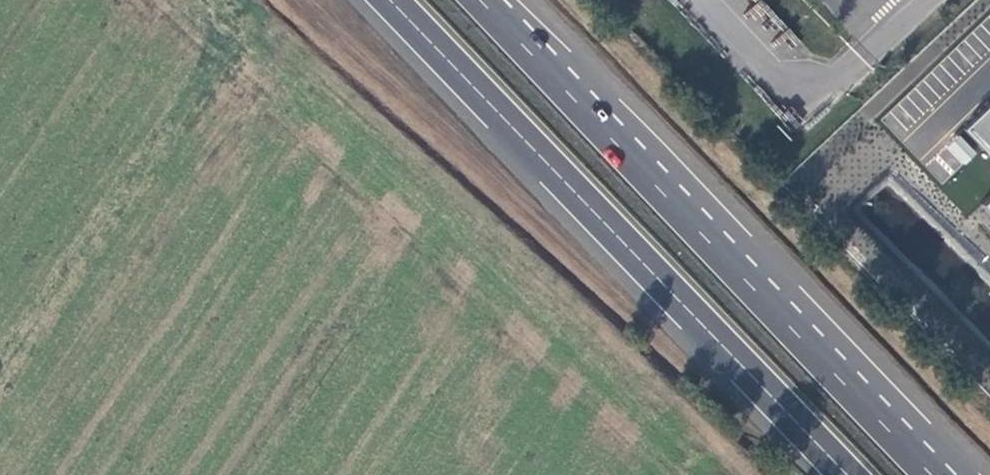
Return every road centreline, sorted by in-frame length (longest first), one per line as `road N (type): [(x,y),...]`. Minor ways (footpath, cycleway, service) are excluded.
road 1 (trunk): [(390,0),(847,474)]
road 2 (trunk): [(934,474),(485,0)]

